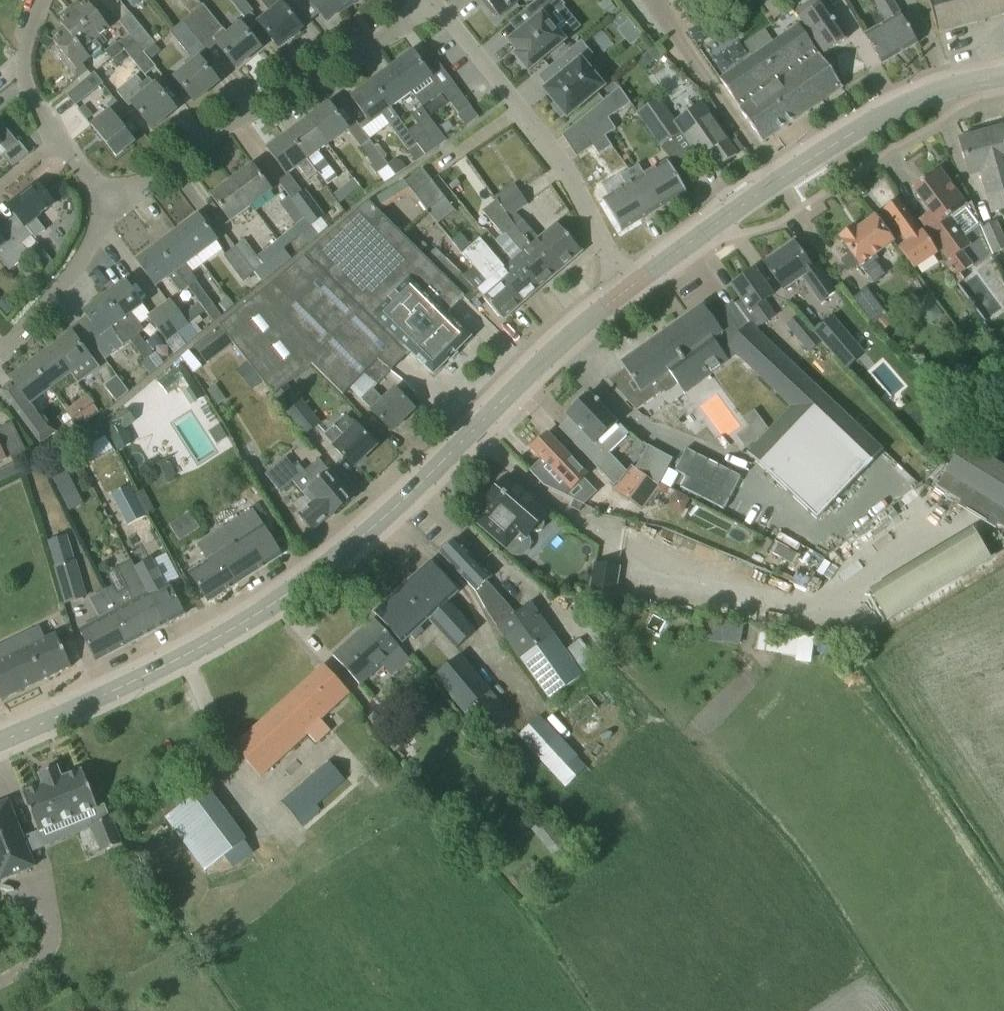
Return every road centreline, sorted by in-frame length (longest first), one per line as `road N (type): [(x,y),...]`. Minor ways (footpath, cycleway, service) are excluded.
road 1 (secondary): [(0,740),(181,657),(348,549),(625,288)]
road 2 (secondary): [(625,288),(880,116),(952,86),(1003,76)]
road 3 (residential): [(115,209),(232,120),(435,7)]
road 4 (residential): [(625,288),(533,127),(435,7)]
road 5 (residential): [(115,209),(35,104),(24,74),(26,40),(42,0)]
road 6 (residential): [(0,352),(115,209)]

